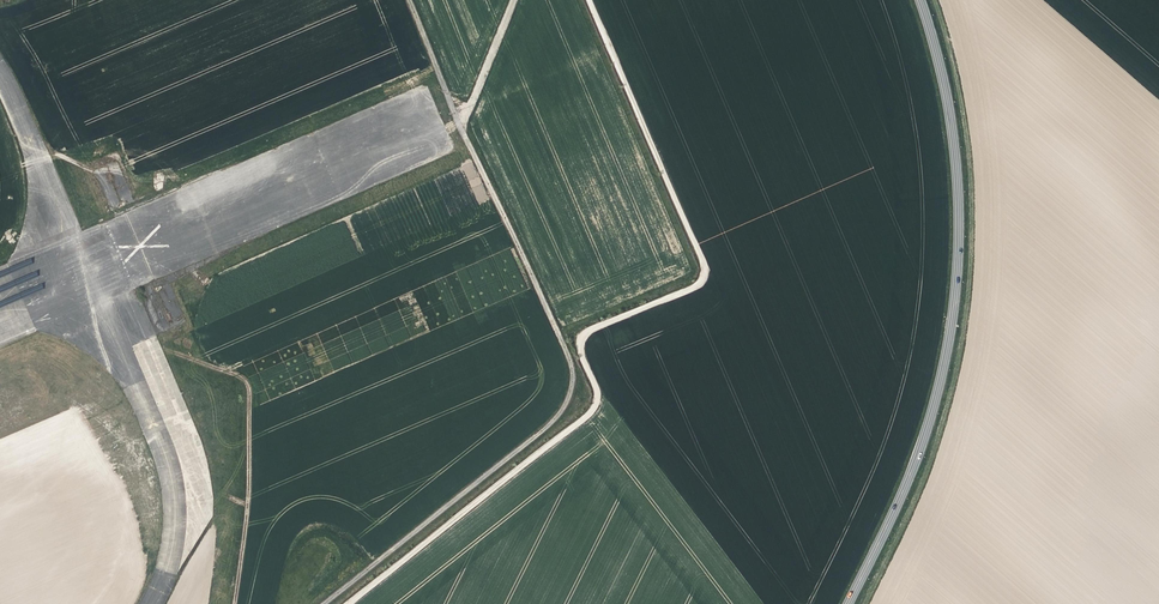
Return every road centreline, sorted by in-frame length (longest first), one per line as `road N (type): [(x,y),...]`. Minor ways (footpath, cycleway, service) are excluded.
road 1 (track): [(590,0),(705,273),(688,290),(587,332),(582,354),(598,396),(590,412),(348,603)]
road 2 (secondary): [(845,603),(920,452),(955,294),(951,139),(917,0)]
road 3 (track): [(461,121),(513,0)]

